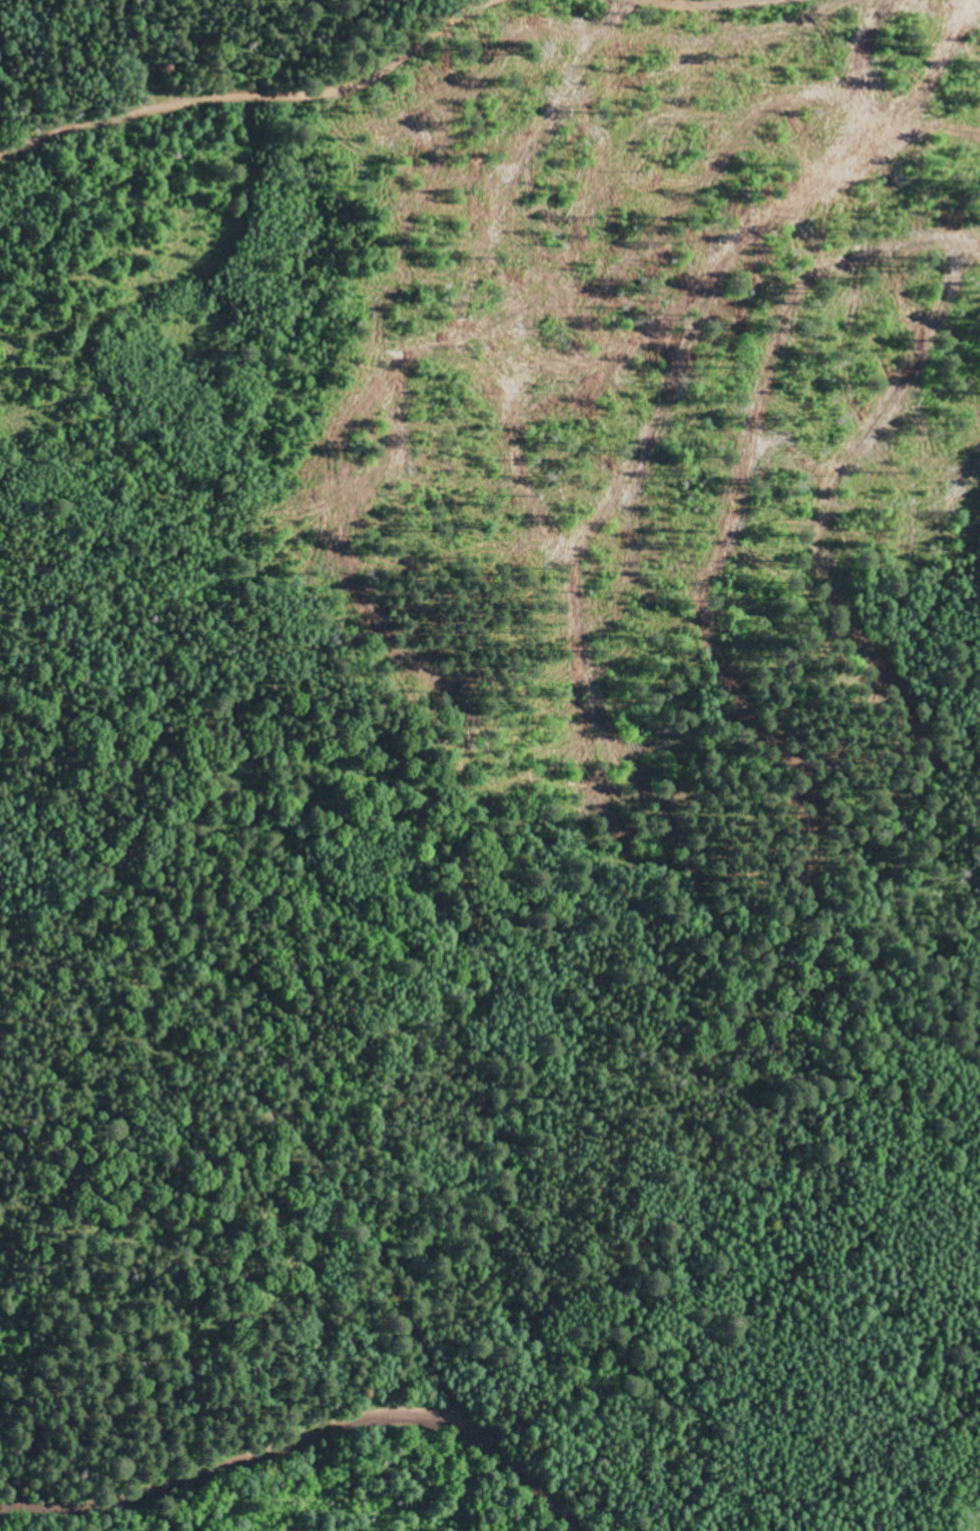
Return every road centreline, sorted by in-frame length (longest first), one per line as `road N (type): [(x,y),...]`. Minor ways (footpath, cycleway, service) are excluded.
road 1 (track): [(979,148),(895,156),(798,217),(779,352),(639,438),(535,432),(455,370),(418,303),(394,64),(443,0)]
road 2 (residential): [(650,1530),(504,1401),(370,1401),(0,1522)]
road 3 (track): [(394,64),(156,82),(0,150)]

